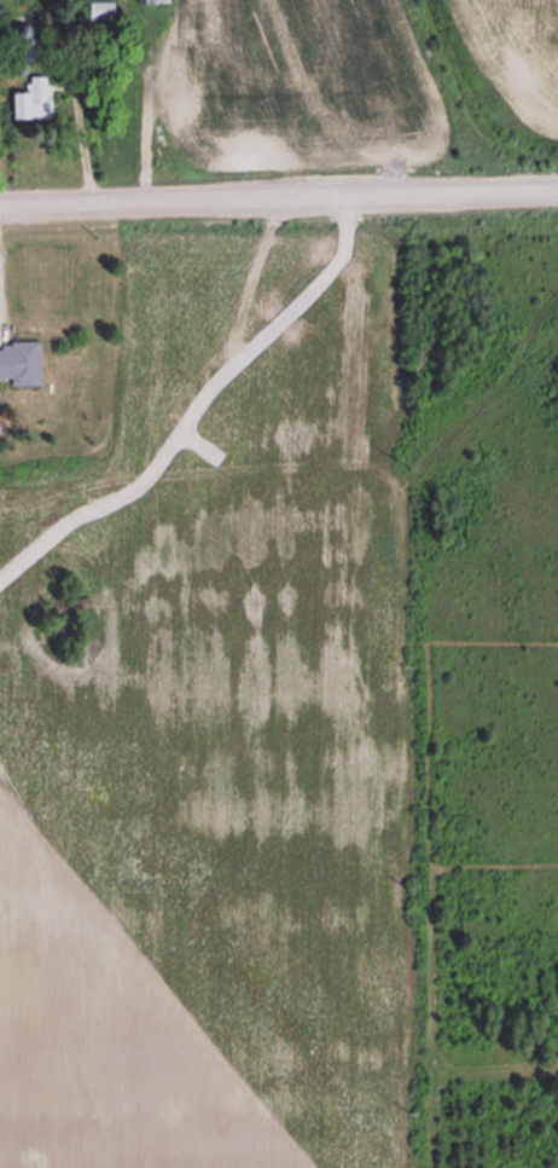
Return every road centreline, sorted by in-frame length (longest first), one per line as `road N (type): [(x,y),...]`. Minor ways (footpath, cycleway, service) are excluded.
road 1 (residential): [(557,188),(0,197)]

